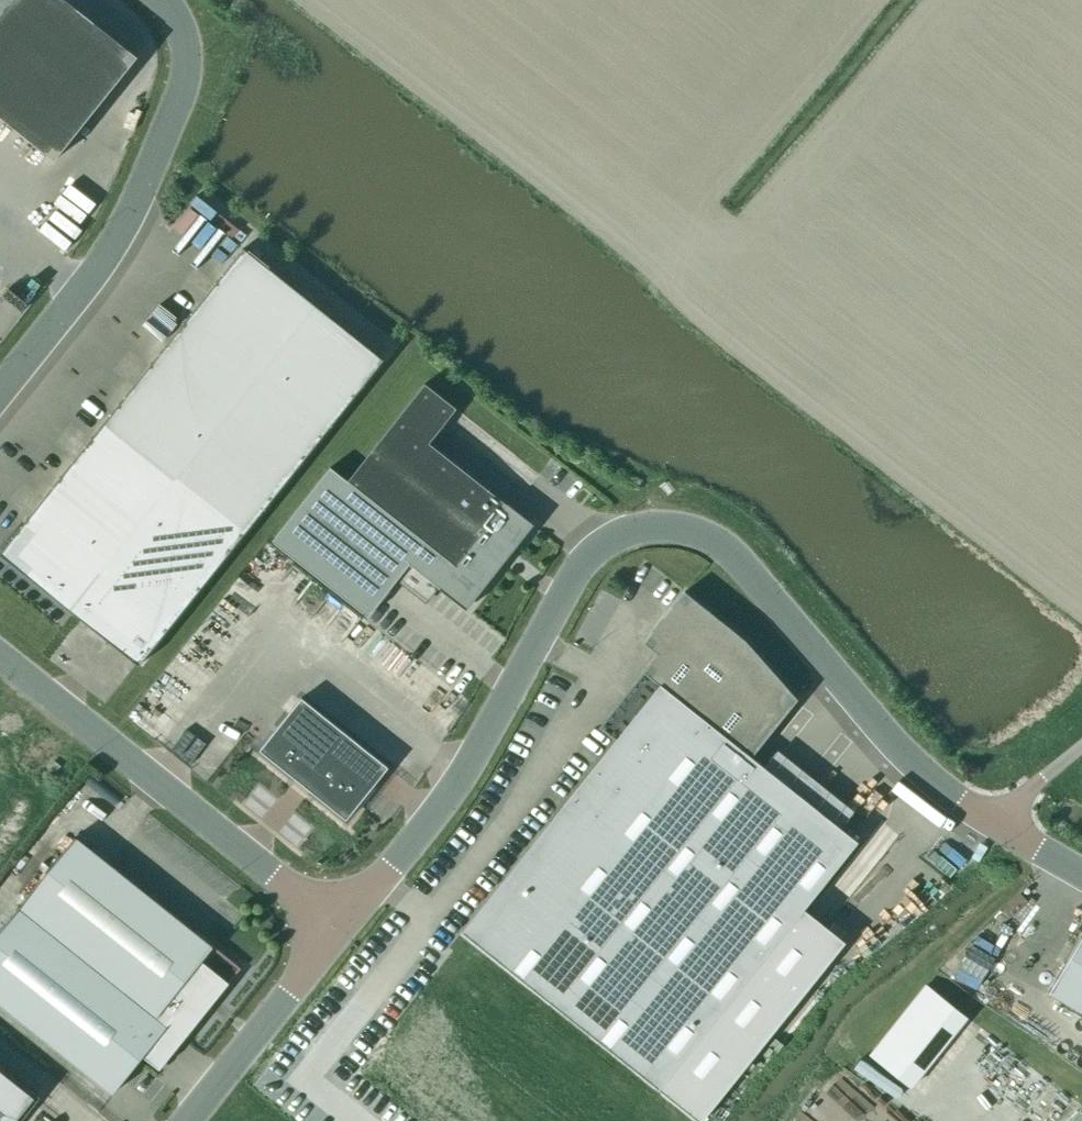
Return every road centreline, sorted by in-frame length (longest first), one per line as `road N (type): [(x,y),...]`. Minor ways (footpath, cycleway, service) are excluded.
road 1 (unclassified): [(1000,824),(937,791),(874,730),(733,553),(700,533),(638,529),(606,541),(571,574),(444,806),(343,927)]
road 2 (unclassified): [(0,397),(107,264),(153,170),(184,75),(182,40),(163,0)]
road 3 (unclassified): [(343,927),(0,653)]
road 4 (unclassified): [(343,927),(191,1120)]

